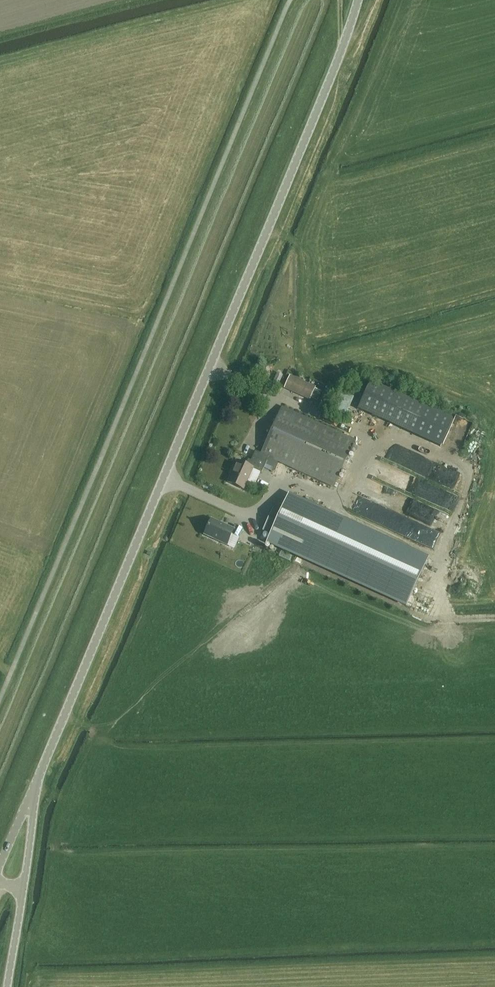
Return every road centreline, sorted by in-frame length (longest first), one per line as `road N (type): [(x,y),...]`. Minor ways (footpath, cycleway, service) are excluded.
road 1 (unclassified): [(33,787),(358,0)]

